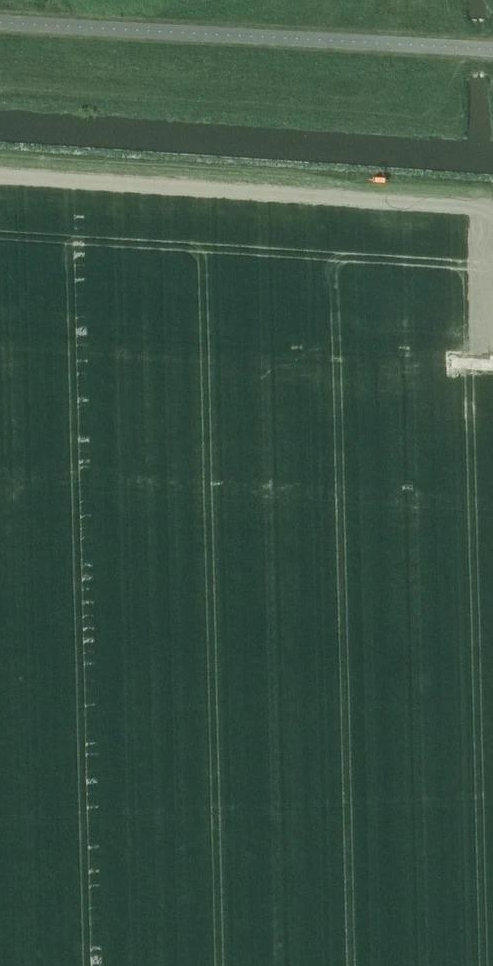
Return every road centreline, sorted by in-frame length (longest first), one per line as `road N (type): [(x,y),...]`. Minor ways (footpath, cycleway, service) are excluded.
road 1 (track): [(489,61),(455,66),(449,116),(0,87)]

